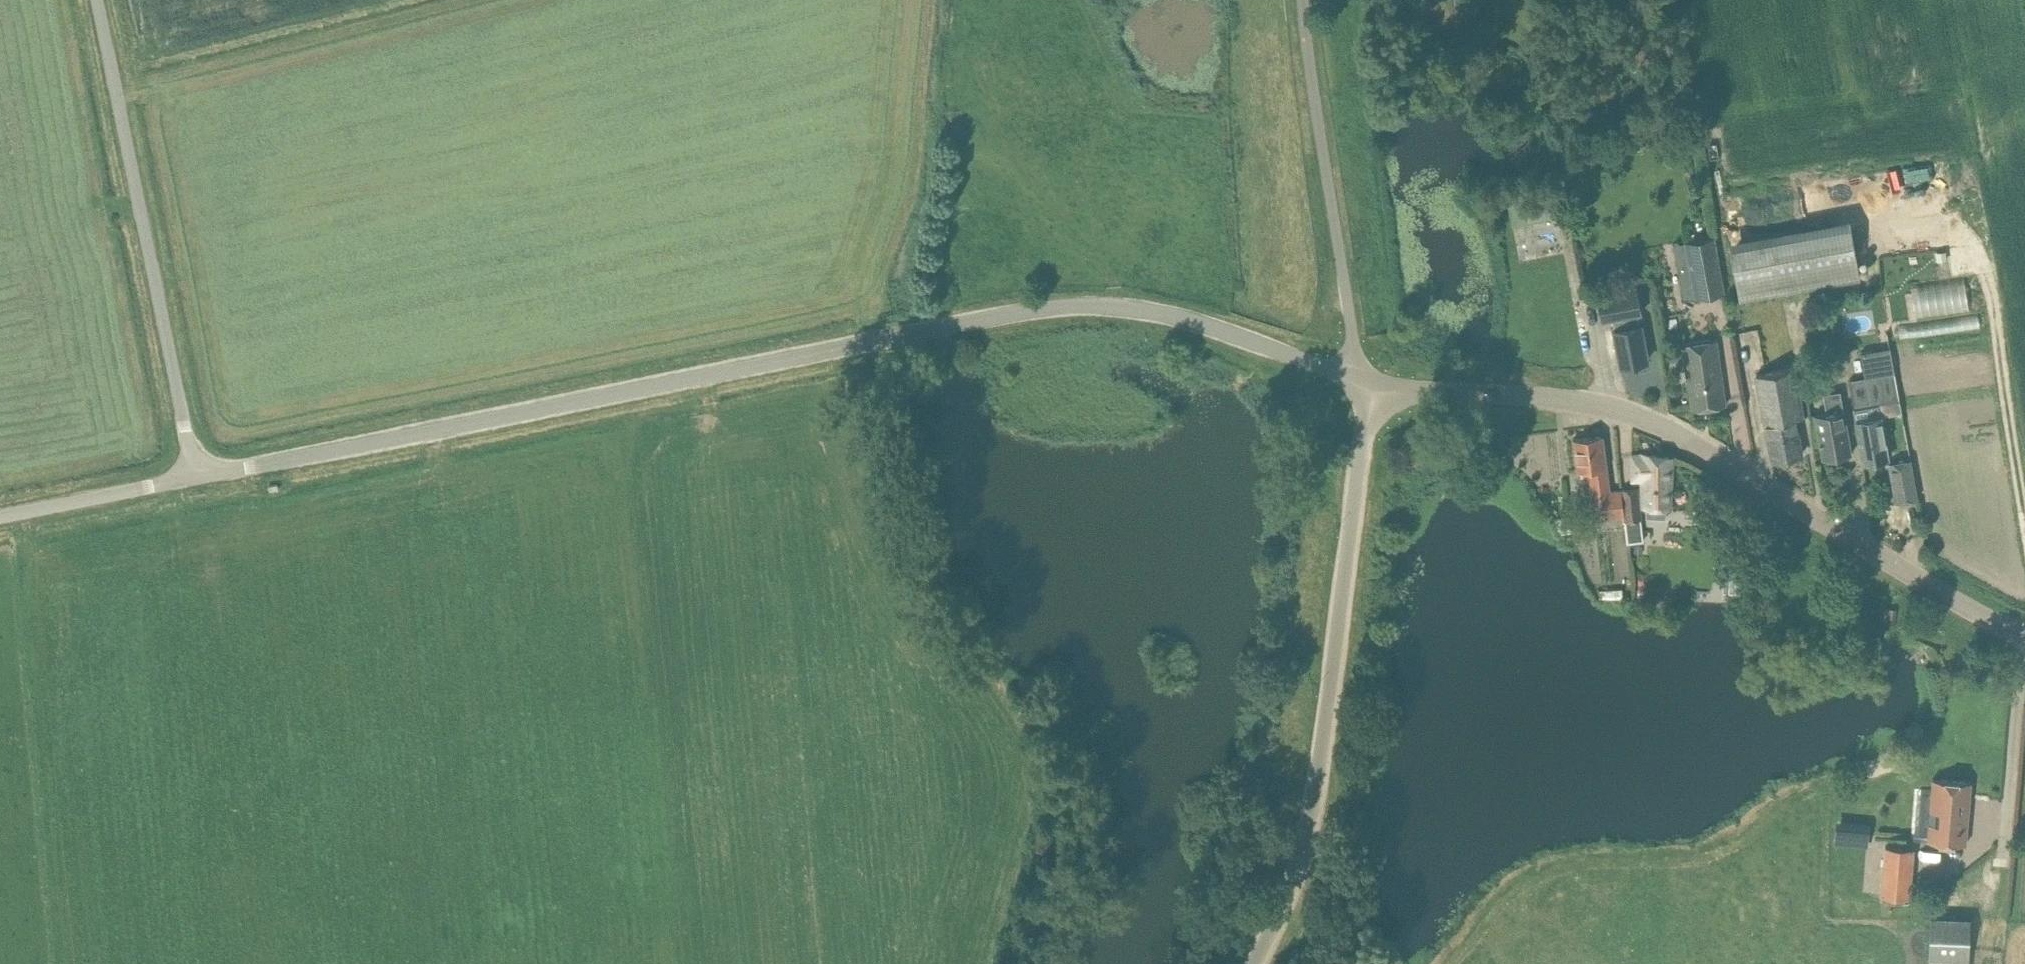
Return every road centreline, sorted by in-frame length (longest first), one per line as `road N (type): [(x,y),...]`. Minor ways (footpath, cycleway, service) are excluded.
road 1 (unclassified): [(195,477),(1075,305),(1186,320),(1360,379)]
road 2 (unclassified): [(2024,633),(1987,620),(1635,415),(1360,379)]
road 3 (unclassified): [(1254,963),(1285,904),(1316,796),(1364,432),(1360,379)]
road 4 (unclassified): [(195,477),(97,0)]
road 5 (unclassified): [(1360,379),(1305,0)]
road 6 (unclassified): [(0,516),(195,477)]

